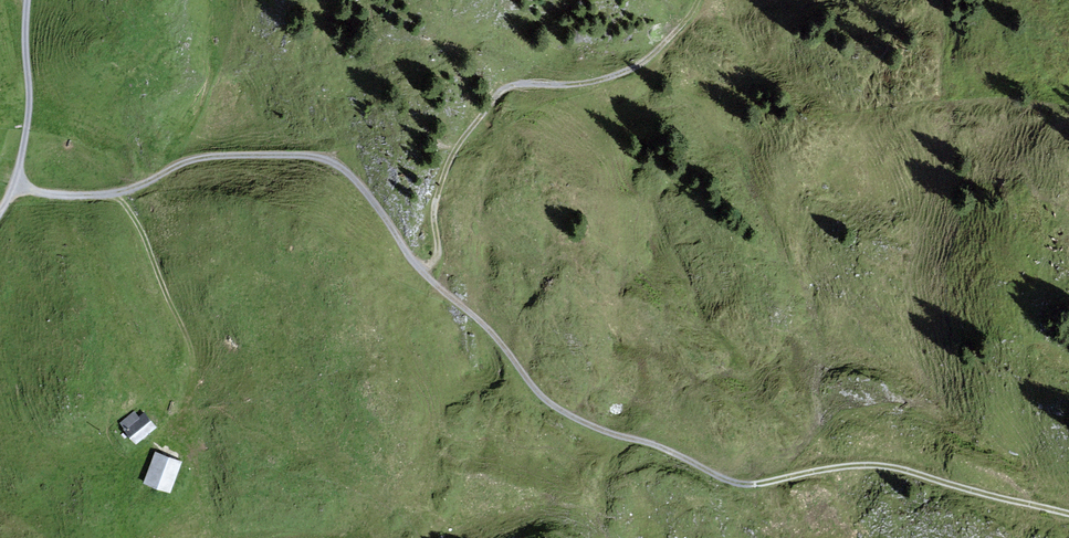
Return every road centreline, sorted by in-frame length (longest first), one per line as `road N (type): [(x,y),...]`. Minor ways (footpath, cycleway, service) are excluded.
road 1 (track): [(0,212),(15,187),(99,195),(195,159),(318,157),(353,178),(422,271),(567,415),(743,484),(875,465),(1068,513)]
road 2 (track): [(700,0),(639,68),(610,82),(516,87),(491,103),(444,173),(433,260),(422,271)]
road 3 (track): [(117,193),(192,351),(187,449)]
road 4 (track): [(27,0),(29,111),(15,187)]

